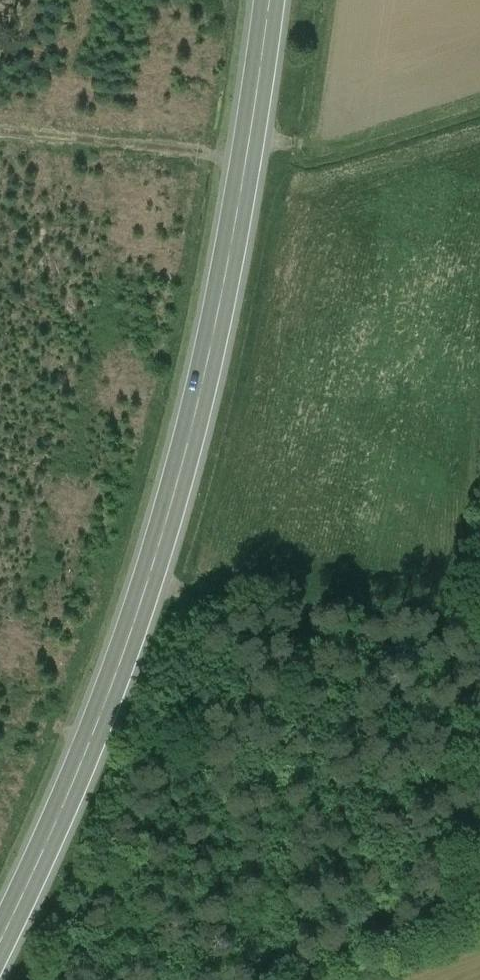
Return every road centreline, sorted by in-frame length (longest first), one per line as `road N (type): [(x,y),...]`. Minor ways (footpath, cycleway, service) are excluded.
road 1 (secondary): [(0,942),(100,717),(161,538),(225,278),(269,0)]
road 2 (track): [(0,130),(248,158)]

